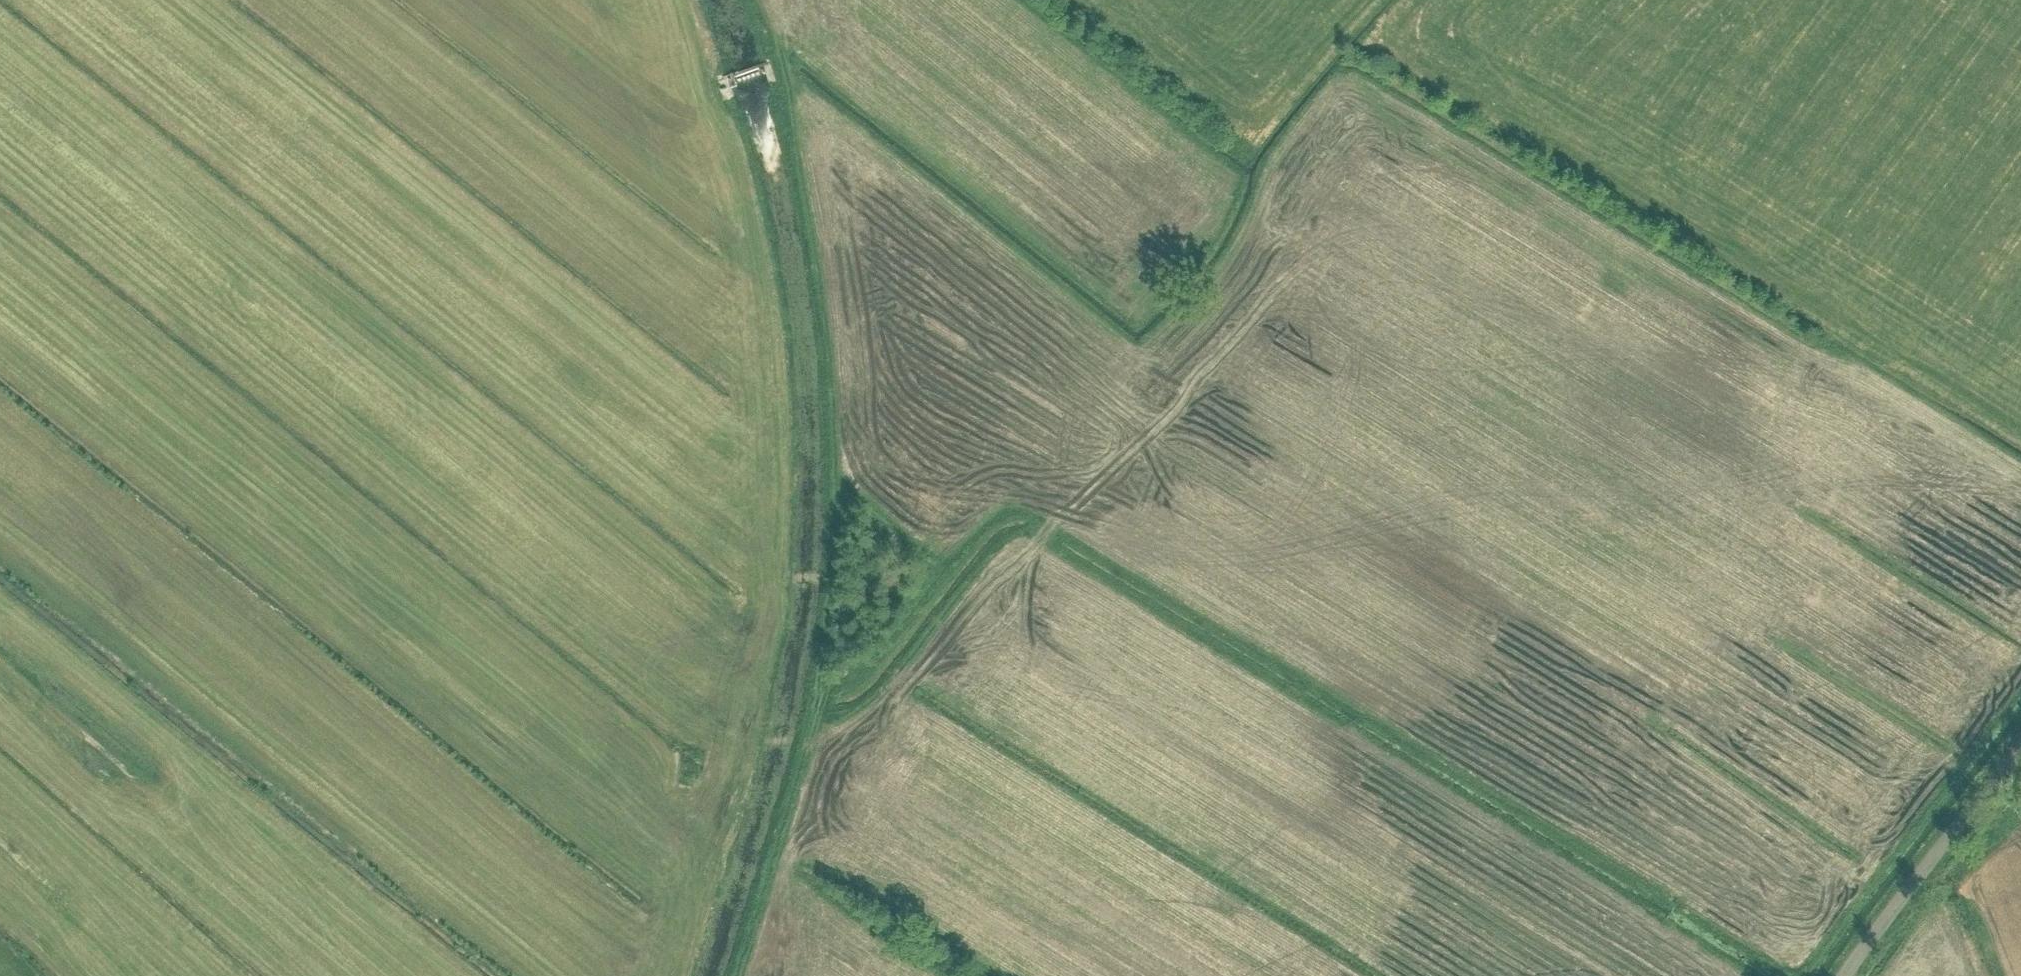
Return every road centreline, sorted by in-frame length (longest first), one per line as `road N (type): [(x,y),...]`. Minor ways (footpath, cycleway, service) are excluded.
road 1 (unclassified): [(1820,975),(1844,938),(2020,738)]

